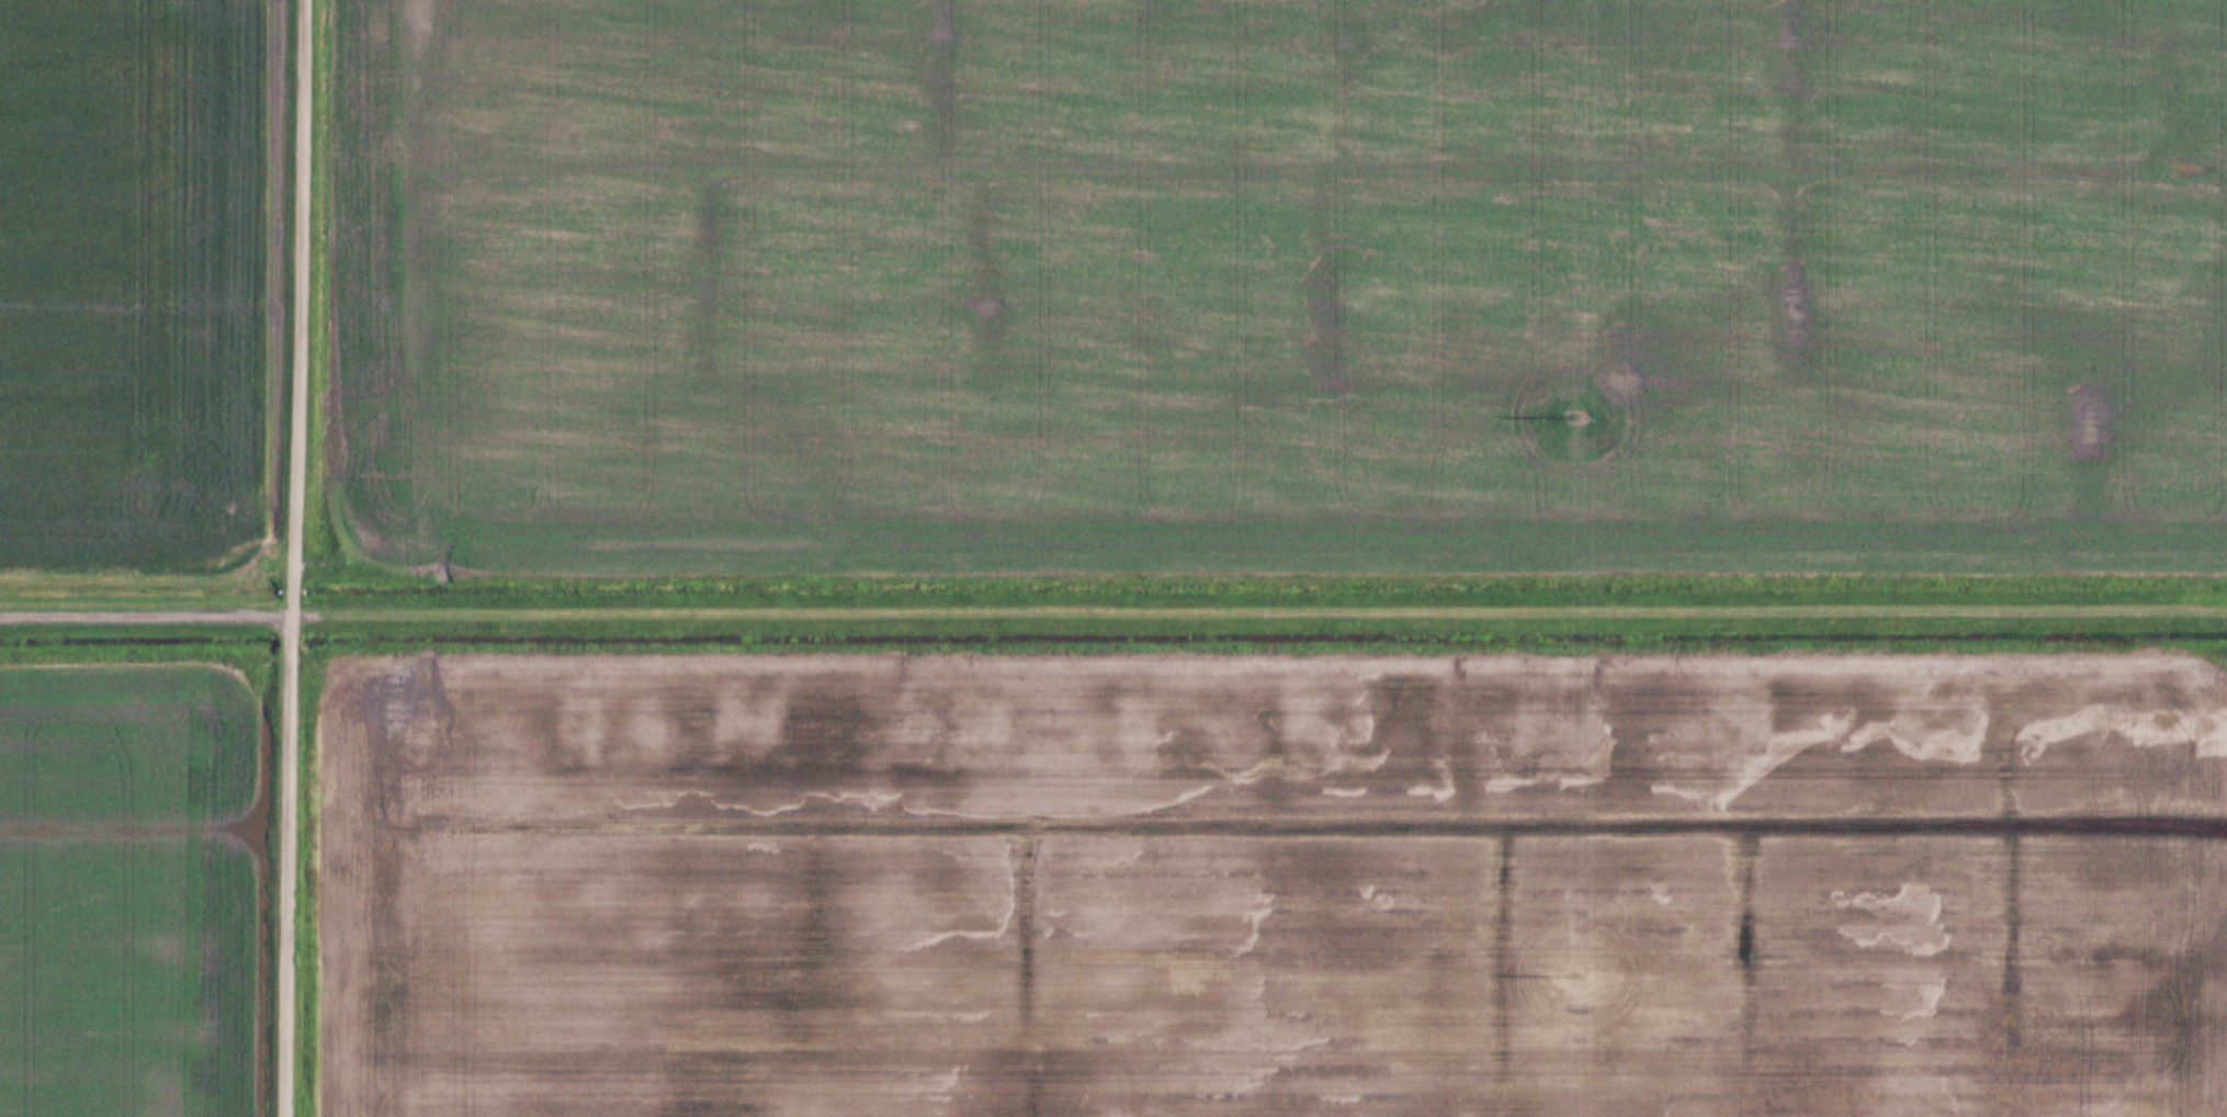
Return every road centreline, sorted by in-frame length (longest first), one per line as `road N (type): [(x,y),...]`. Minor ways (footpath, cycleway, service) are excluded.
road 1 (track): [(291,1116),(301,0)]
road 2 (track): [(293,616),(0,613)]

